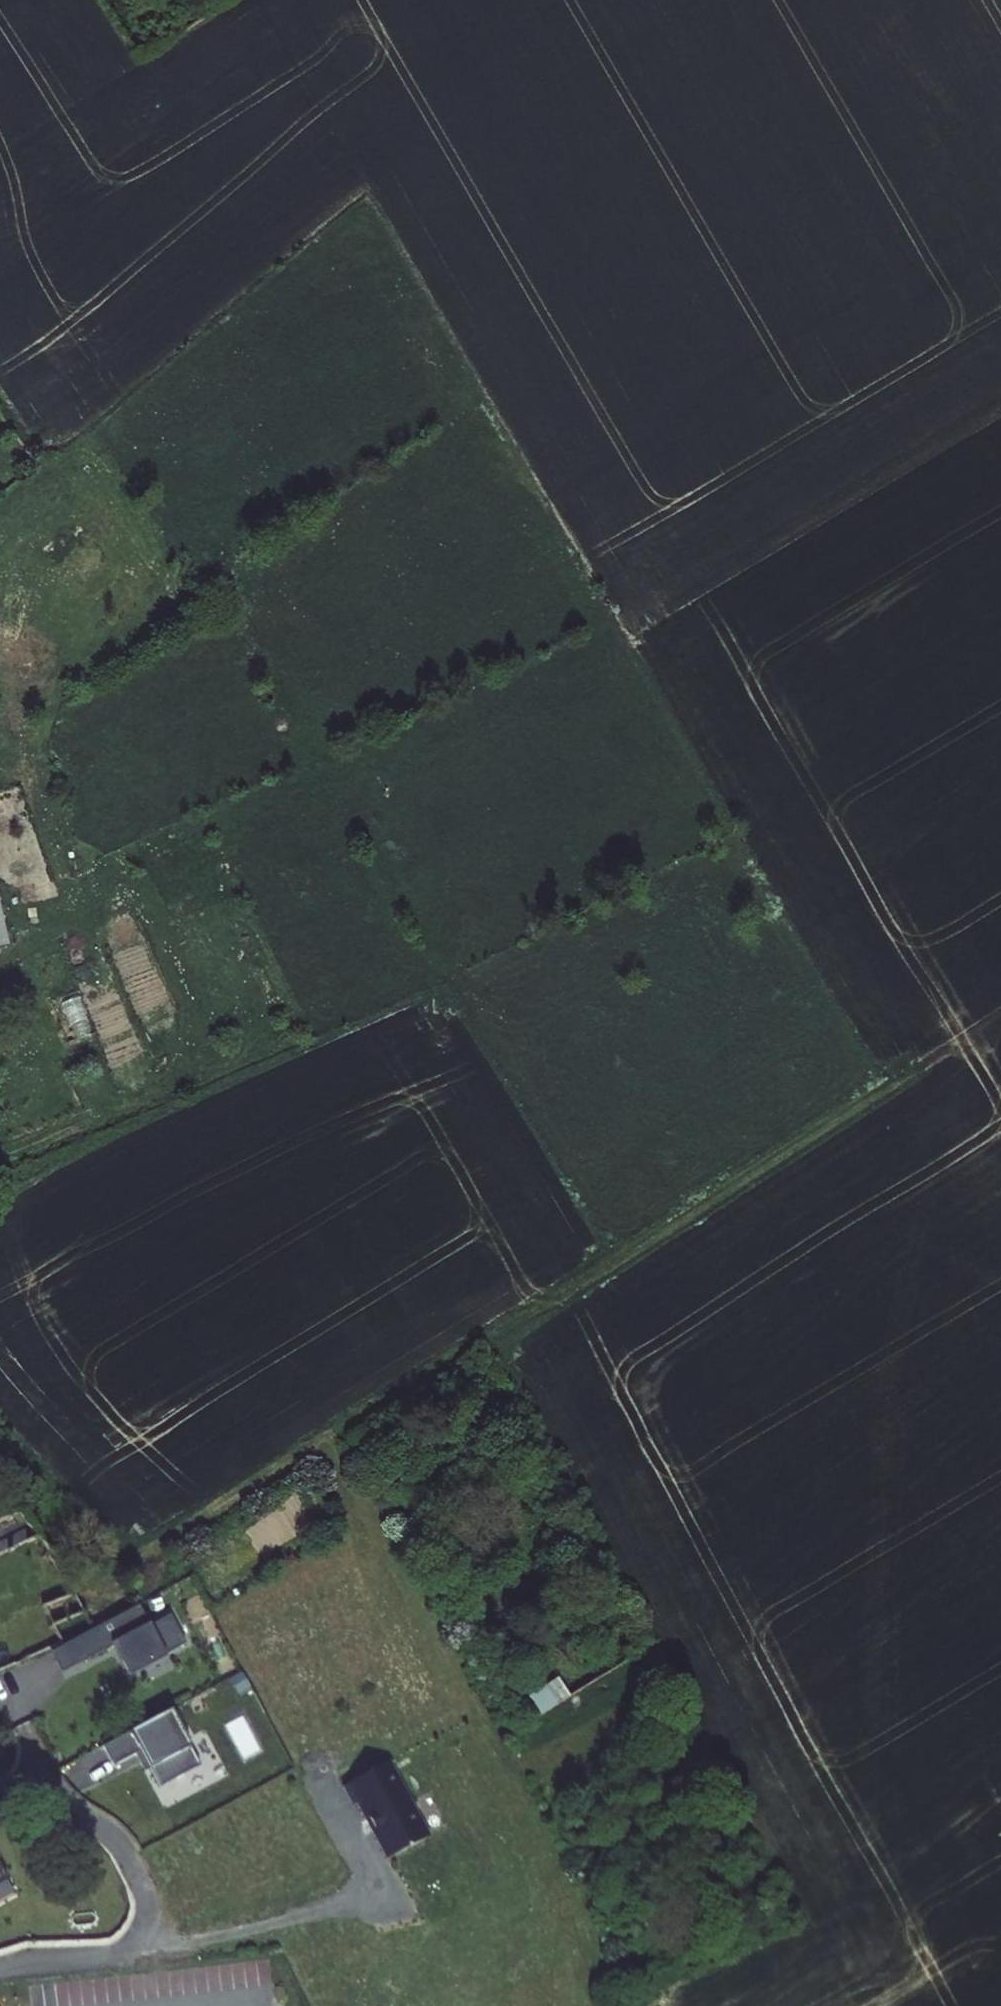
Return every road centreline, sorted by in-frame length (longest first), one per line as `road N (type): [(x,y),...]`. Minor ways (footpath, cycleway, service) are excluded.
road 1 (residential): [(0,1972),(111,1959),(130,1949),(144,1924),(144,1887),(125,1850),(53,1785)]

